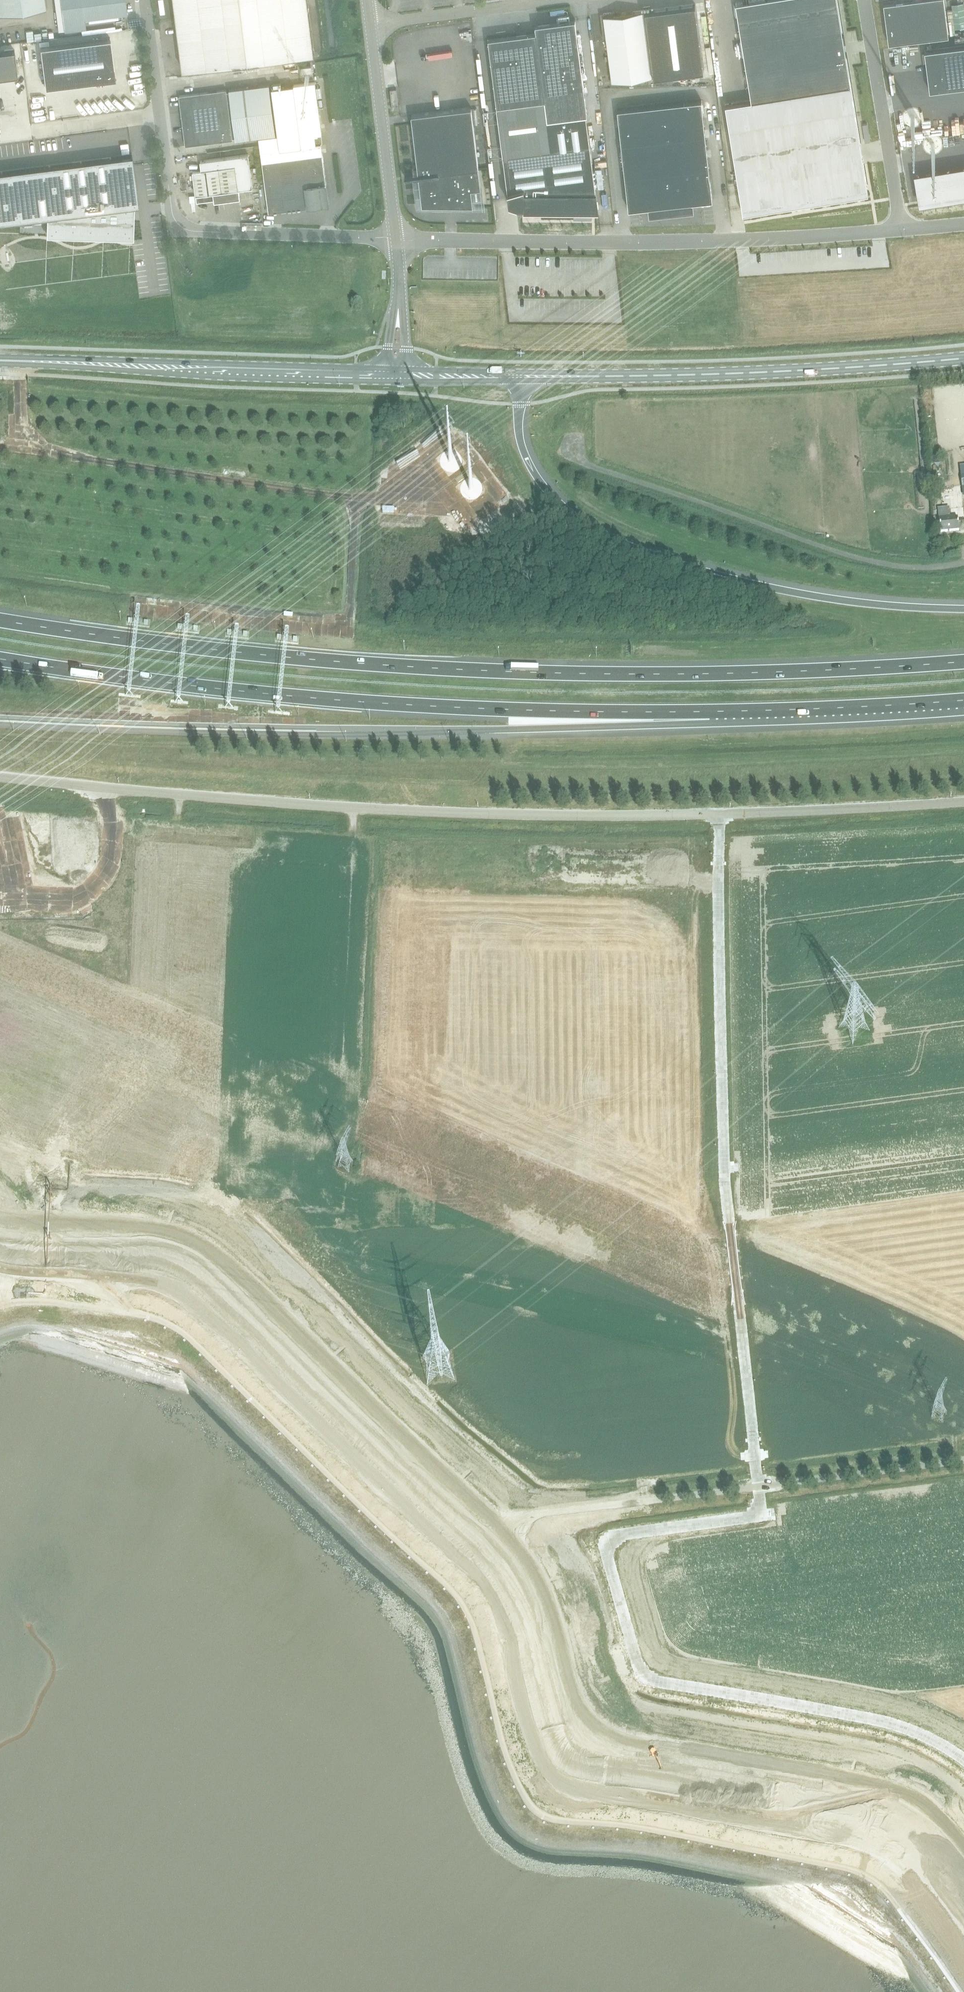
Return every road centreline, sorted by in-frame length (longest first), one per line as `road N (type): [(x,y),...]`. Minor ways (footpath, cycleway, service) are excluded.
road 1 (motorway): [(963,664),(698,675),(454,670),(0,620)]
road 2 (unclassified): [(963,804),(721,816),(381,813),(0,778)]
road 3 (motorway): [(0,659),(380,704),(713,715)]
road 4 (motorway): [(0,720),(504,731),(713,715)]
road 5 (unclassified): [(513,1530),(418,1452),(206,1245),(163,1227),(0,1217)]
road 6 (unclassified): [(963,1848),(920,1804),(871,1784),(634,1744),(608,1732),(577,1690),(549,1596),(513,1530)]
road 7 (motorway): [(963,608),(778,588),(599,532),(551,495),(530,466),(519,433),(519,376)]
road 8 (unclassified): [(396,238),(742,240),(900,230)]
road 9 (unclassified): [(513,1530),(543,1516),(963,1461)]
road 10 (unclassified): [(142,0),(169,223),(396,238)]
road 11 (primary): [(519,376),(703,375),(963,358)]
road 12 (unclassified): [(963,564),(905,567),(832,549),(563,447)]
road 13 (motorway): [(713,715),(963,703)]
road 14 (unclassified): [(864,0),(900,230)]
road 15 (unclassified): [(396,238),(372,26)]
road 16 (primary): [(207,370),(0,362)]
road 17 (unclassified): [(372,26),(561,0)]
road 18 (primary): [(207,370),(396,373)]
road 19 (unclassified): [(396,373),(396,238)]
road 20 (primary): [(396,373),(519,376)]

